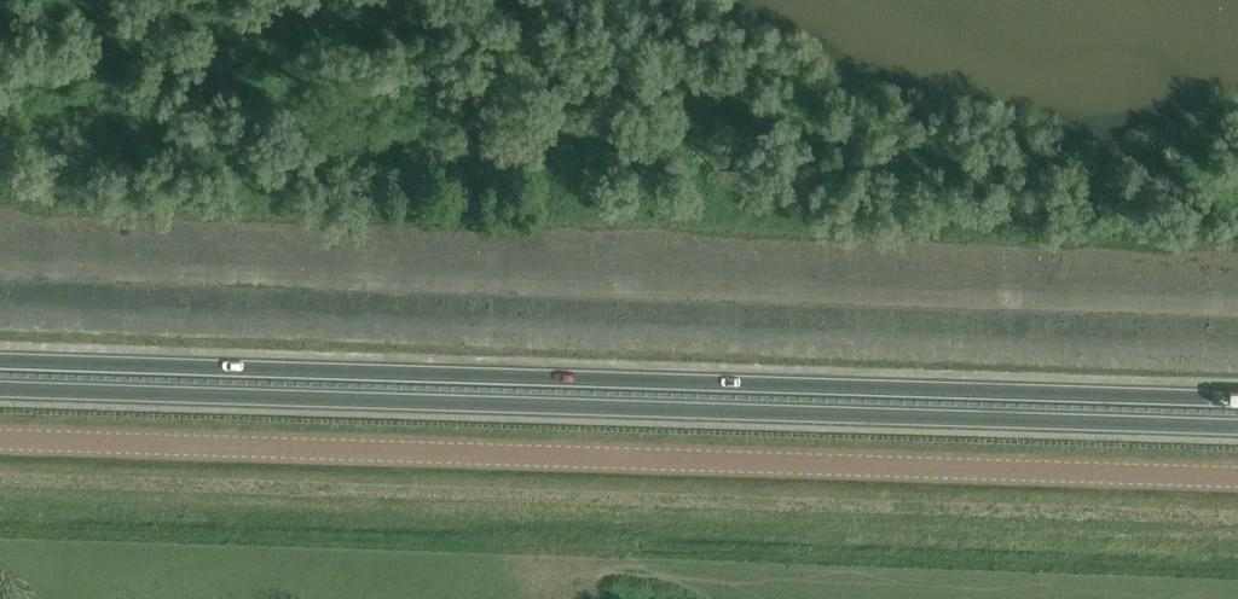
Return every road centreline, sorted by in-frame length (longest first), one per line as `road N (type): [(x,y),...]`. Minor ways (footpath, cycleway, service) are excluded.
road 1 (trunk): [(1237,404),(0,365)]
road 2 (tertiary): [(1237,477),(0,439)]
road 3 (trunk): [(0,390),(1237,427)]

